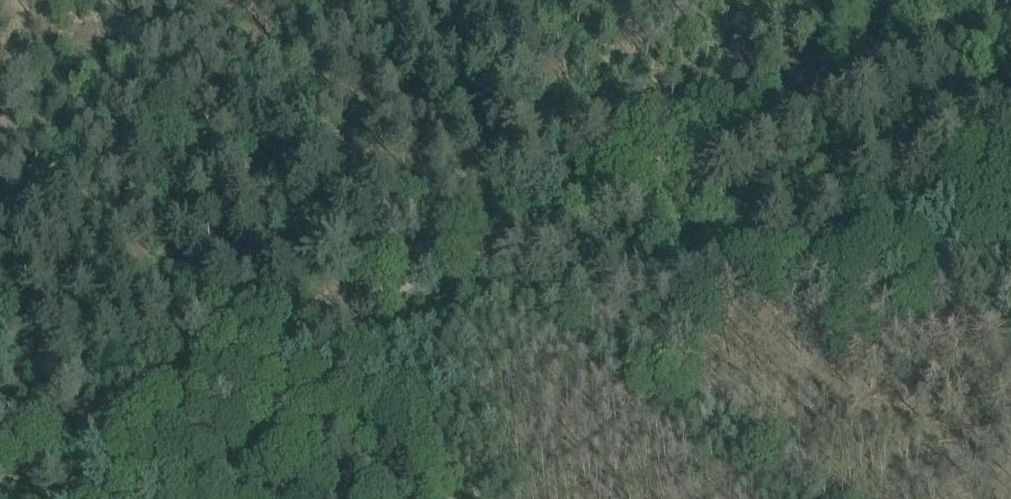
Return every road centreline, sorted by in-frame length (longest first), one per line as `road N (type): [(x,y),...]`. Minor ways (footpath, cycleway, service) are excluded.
road 1 (track): [(999,0),(348,307)]
road 2 (track): [(0,474),(348,307)]
road 3 (track): [(348,307),(455,498)]
road 4 (track): [(999,0),(963,124),(1010,164)]

